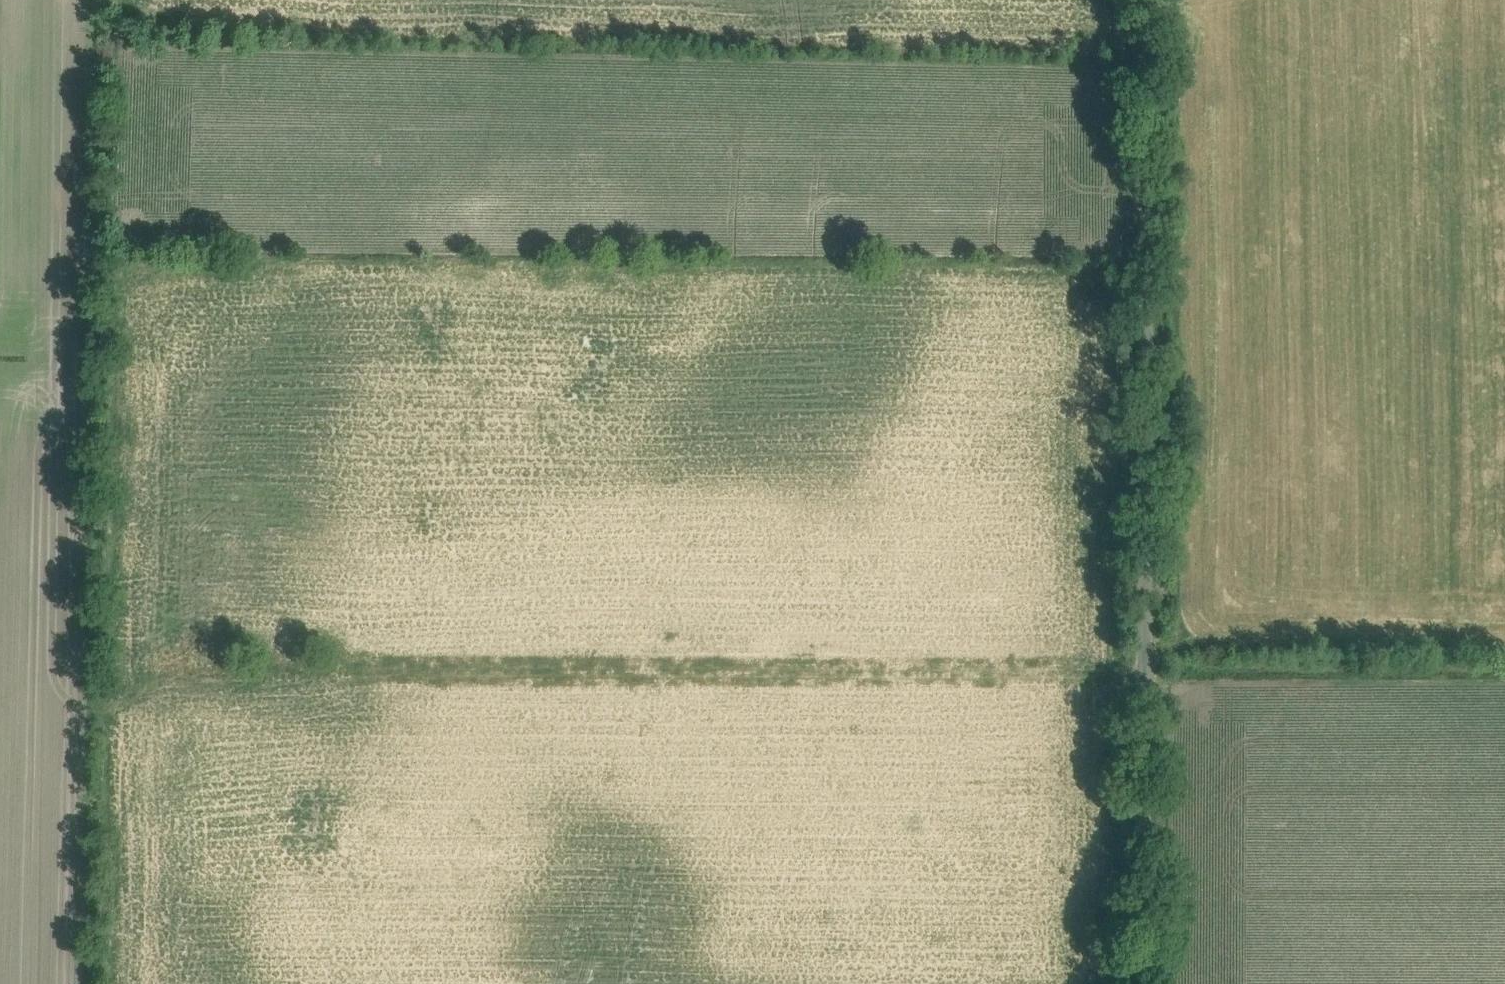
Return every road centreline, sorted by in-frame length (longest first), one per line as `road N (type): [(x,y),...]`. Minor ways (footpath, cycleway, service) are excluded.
road 1 (unclassified): [(1142,983),(1147,0)]

